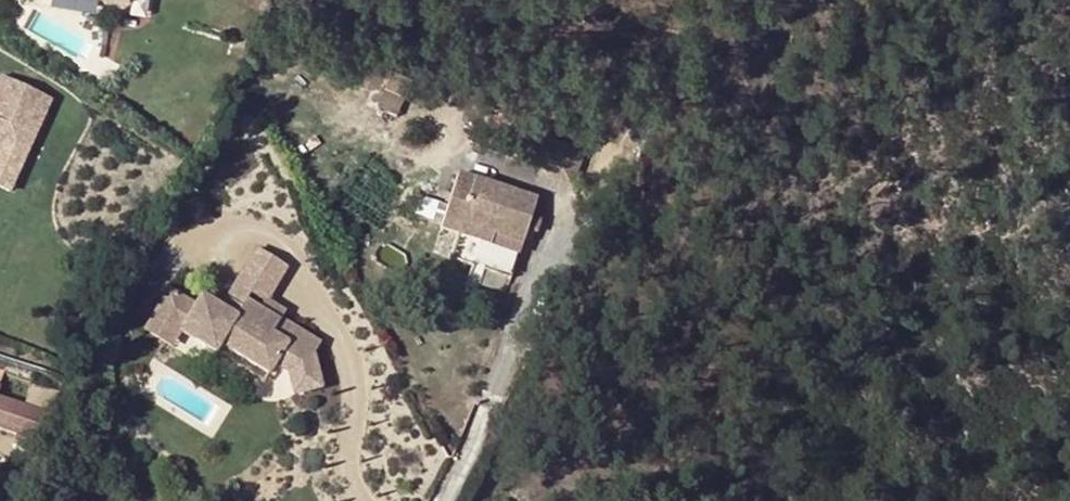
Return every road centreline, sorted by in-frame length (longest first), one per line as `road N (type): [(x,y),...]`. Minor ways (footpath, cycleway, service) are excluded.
road 1 (residential): [(514,348),(431,500)]

